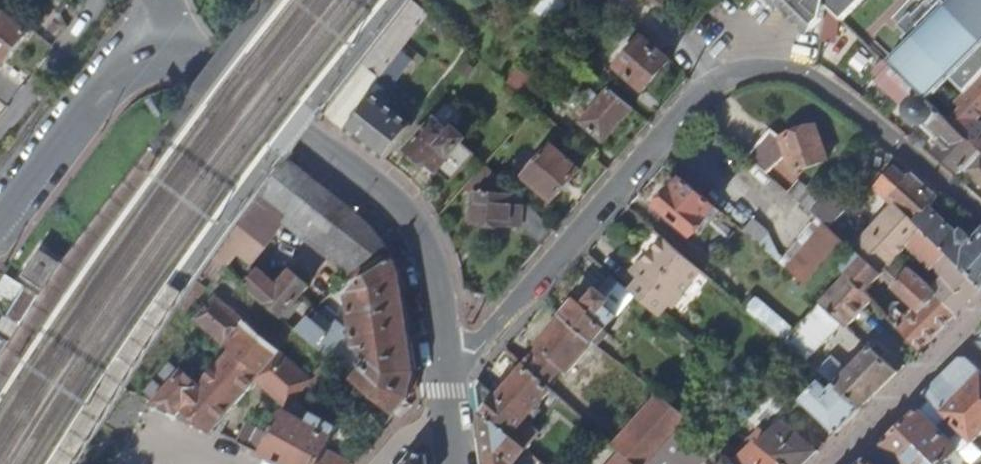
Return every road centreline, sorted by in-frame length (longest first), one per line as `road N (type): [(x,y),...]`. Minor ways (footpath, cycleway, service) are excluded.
road 1 (tertiary): [(449,387),(429,263),(410,221),(303,135),(157,43)]
road 2 (unclassified): [(449,387),(713,85)]
road 3 (unclassified): [(782,71),(821,82),(980,215)]
road 4 (tertiary): [(157,43),(130,57),(0,225)]
road 5 (residential): [(960,338),(835,463)]
road 6 (residential): [(0,135),(107,0)]
road 7 (residential): [(624,0),(713,85)]

